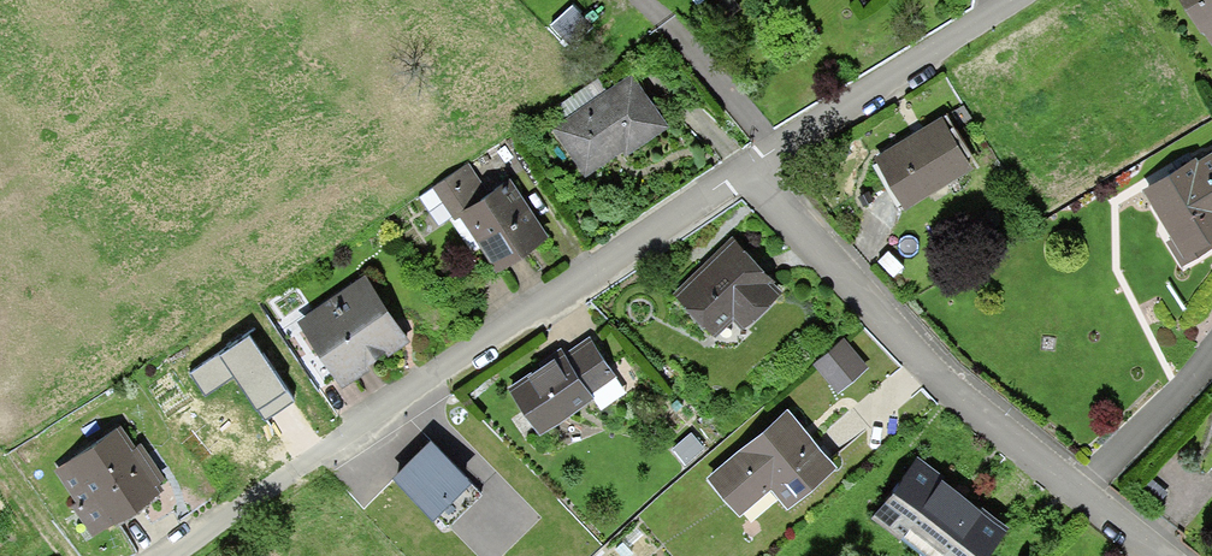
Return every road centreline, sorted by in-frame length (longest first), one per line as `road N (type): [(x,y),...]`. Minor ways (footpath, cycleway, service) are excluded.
road 1 (residential): [(174,555),(744,169)]
road 2 (residential): [(1174,555),(956,390),(744,169)]
road 3 (residential): [(744,169),(1012,0)]

